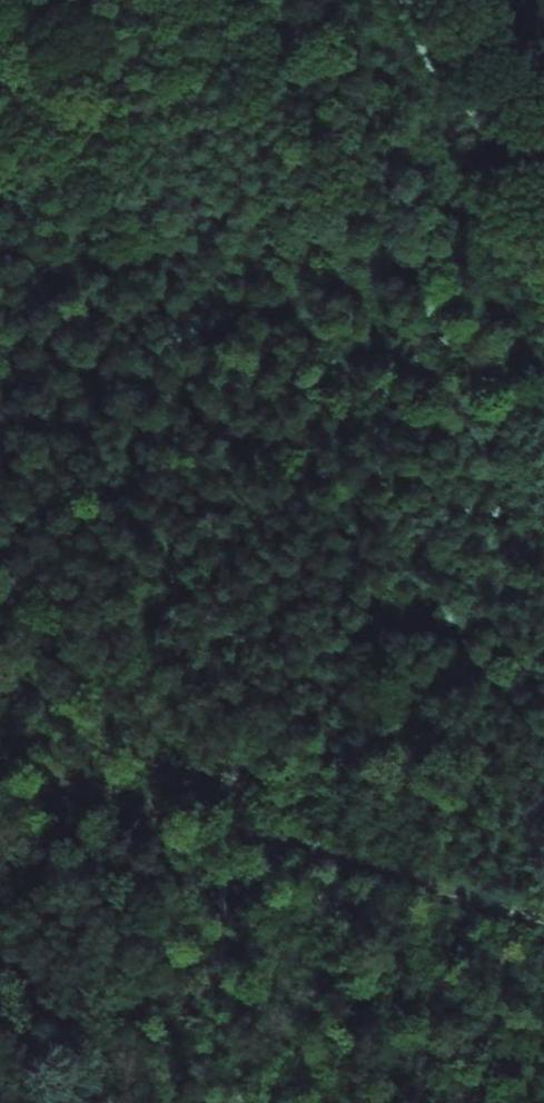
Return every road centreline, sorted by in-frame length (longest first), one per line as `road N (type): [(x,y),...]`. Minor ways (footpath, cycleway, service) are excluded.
road 1 (track): [(543,928),(0,765)]

